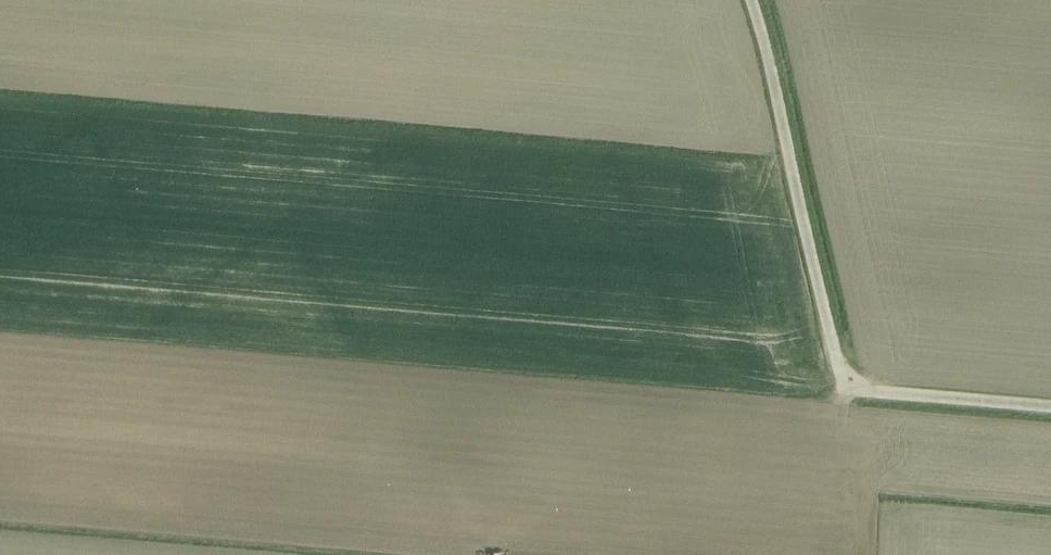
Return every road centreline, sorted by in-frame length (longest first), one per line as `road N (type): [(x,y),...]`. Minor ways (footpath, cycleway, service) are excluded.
road 1 (unclassified): [(1050,408),(847,390),(752,0)]

